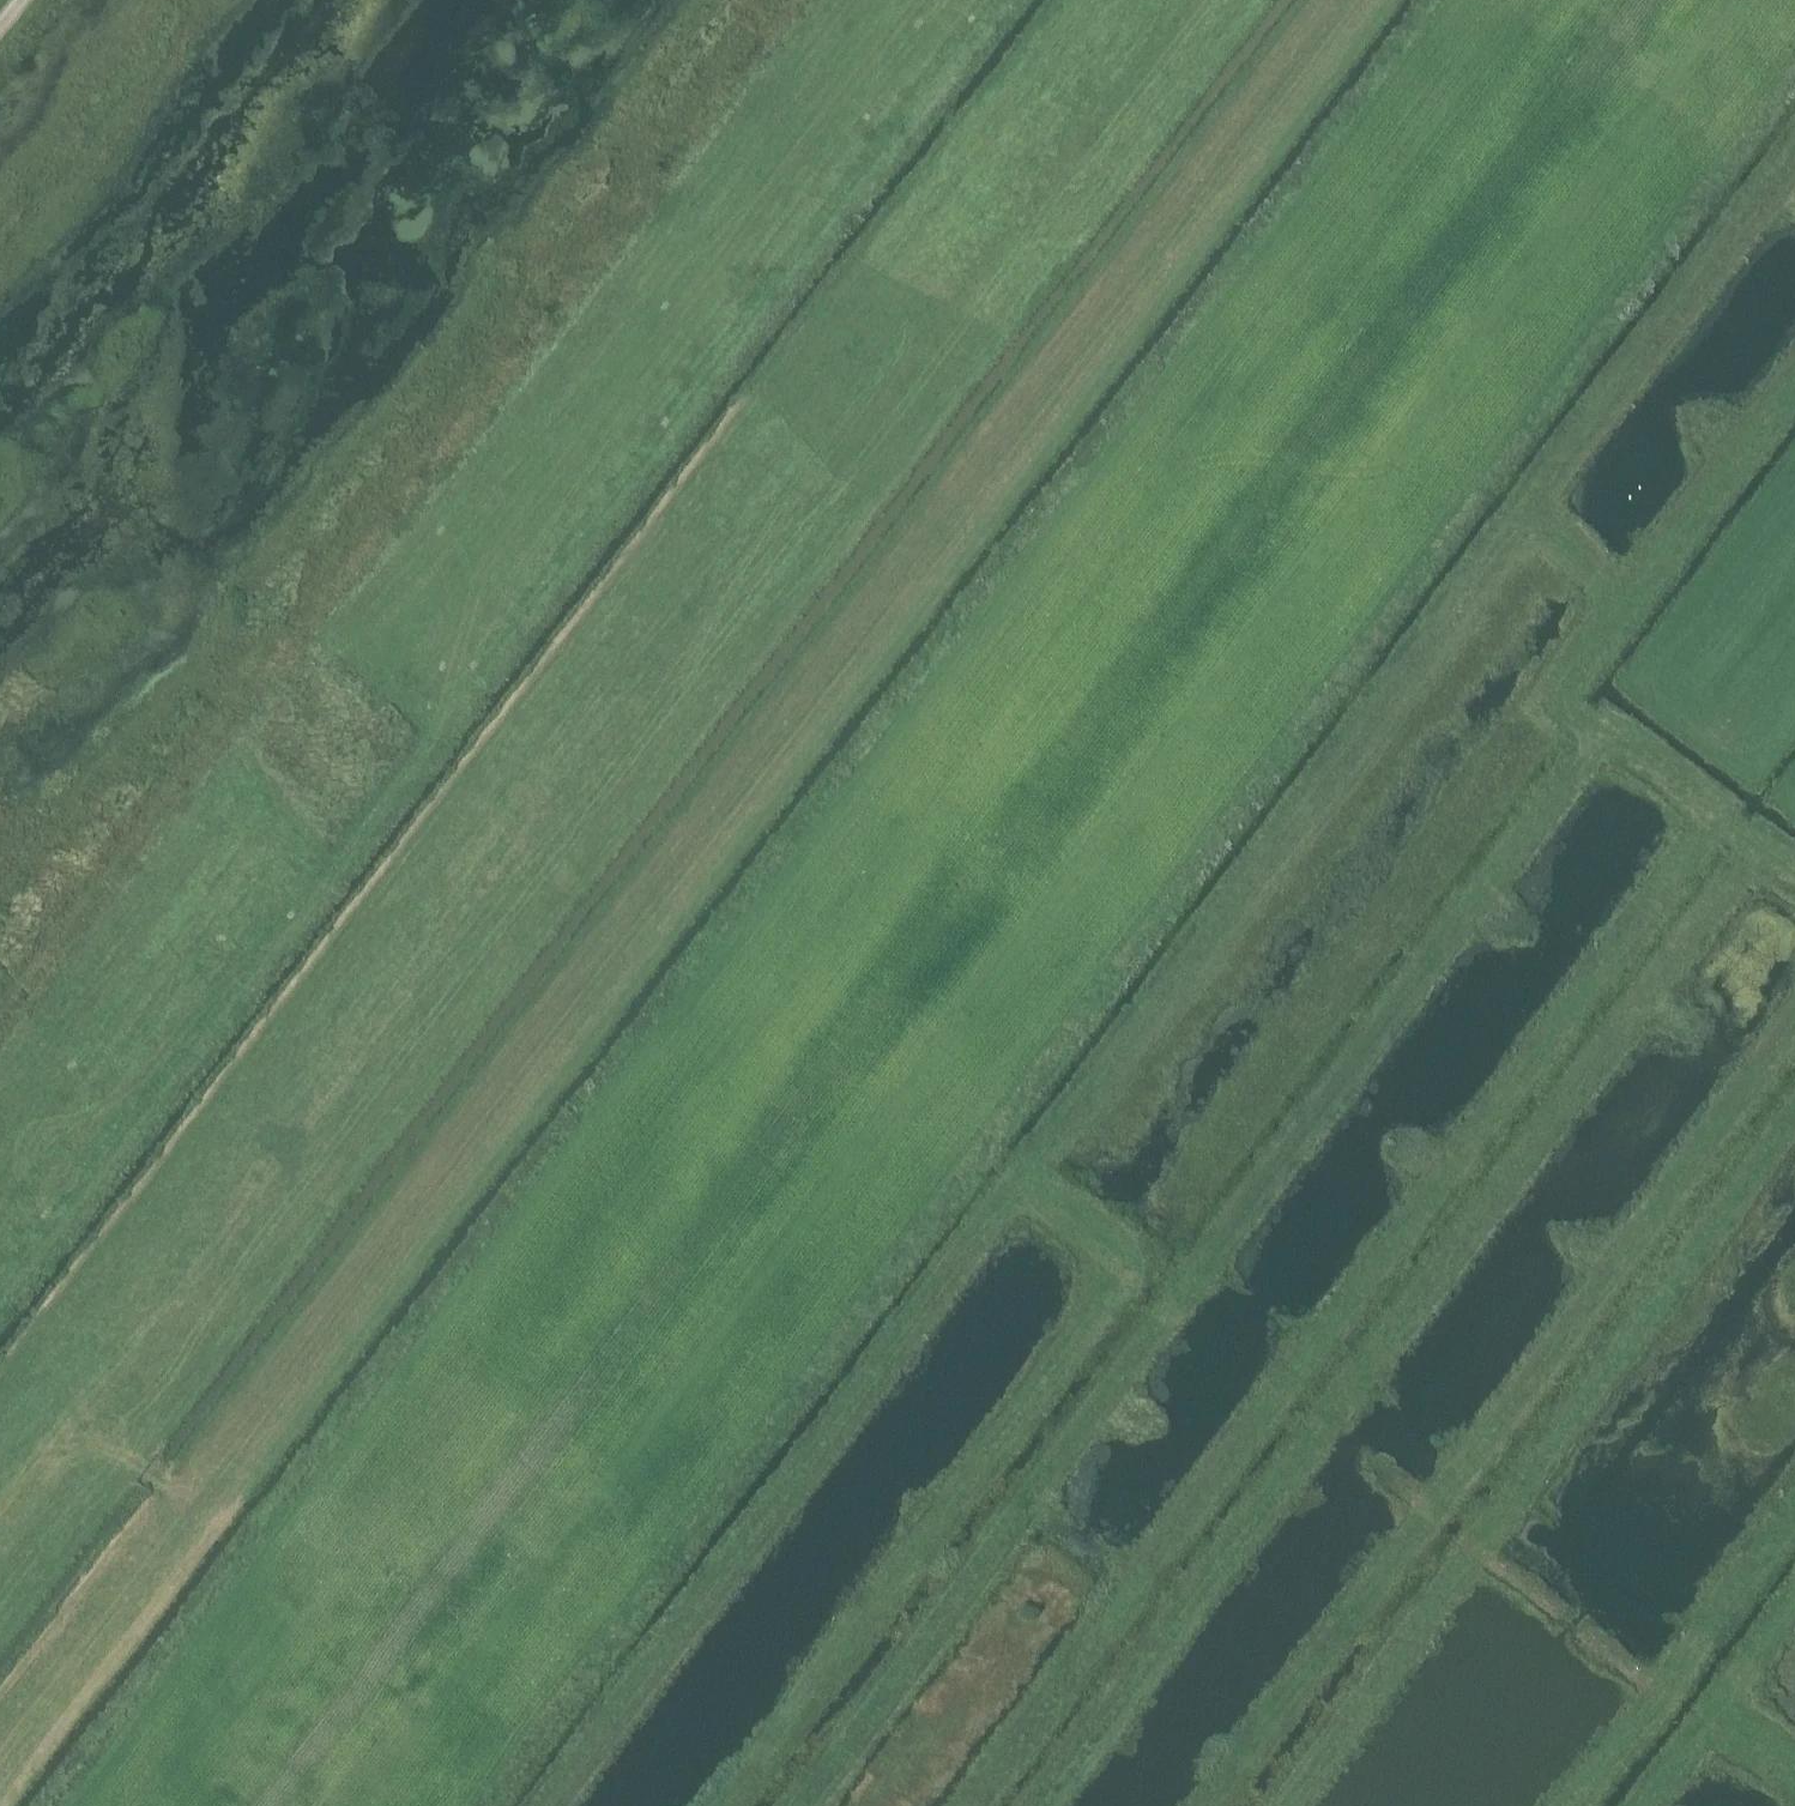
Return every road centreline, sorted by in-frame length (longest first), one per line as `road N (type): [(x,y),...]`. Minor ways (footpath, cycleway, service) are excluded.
road 1 (track): [(1613,48),(260,1805)]

